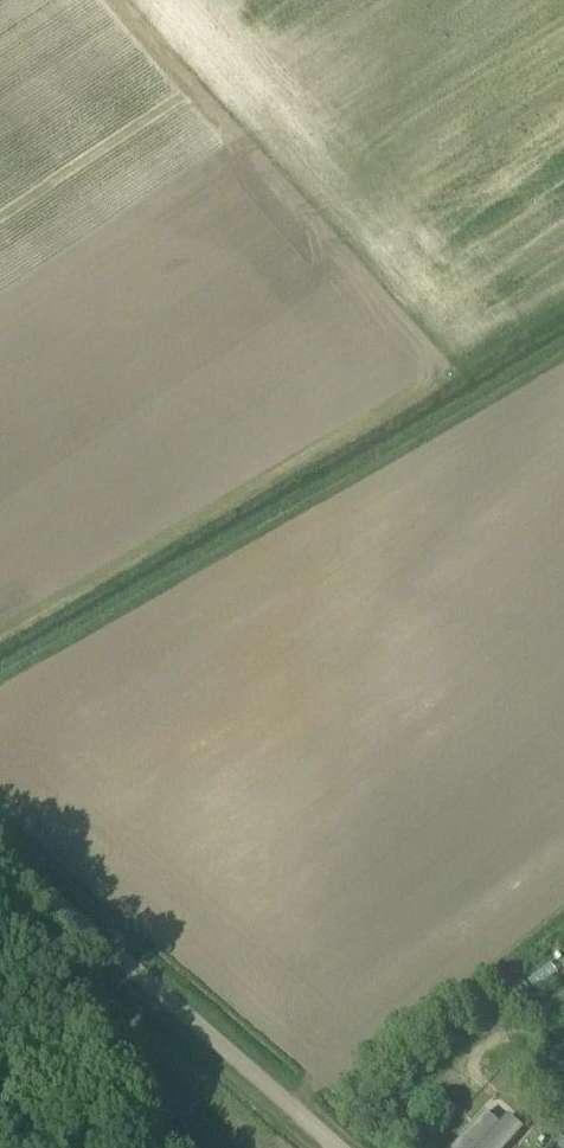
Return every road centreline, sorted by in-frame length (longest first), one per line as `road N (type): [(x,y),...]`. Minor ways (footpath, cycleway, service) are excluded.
road 1 (track): [(0,693),(493,392)]
road 2 (track): [(481,369),(400,267),(154,0)]
road 3 (unclassified): [(323,1147),(0,863)]

